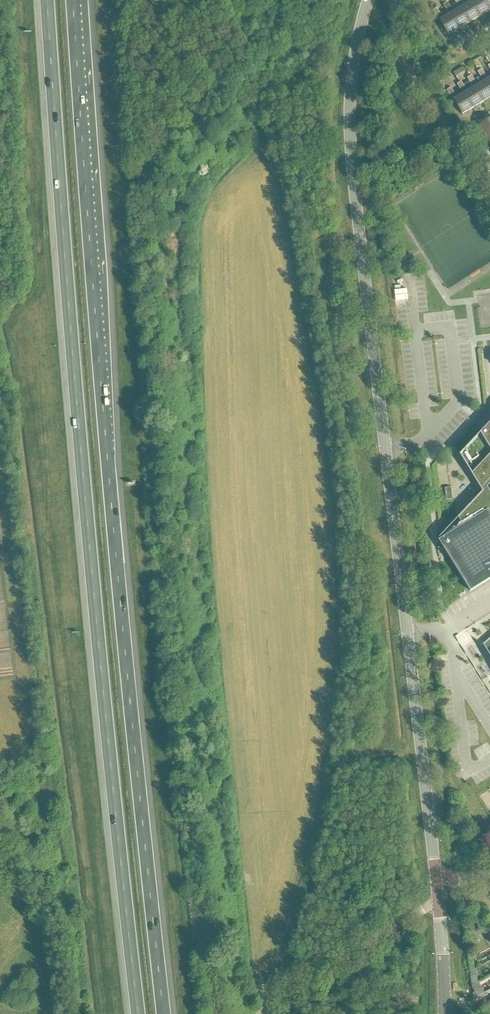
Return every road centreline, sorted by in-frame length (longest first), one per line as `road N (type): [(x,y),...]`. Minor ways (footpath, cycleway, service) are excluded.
road 1 (motorway): [(47,0),(81,459),(139,1013)]
road 2 (motorway): [(164,1013),(107,456),(73,0)]
road 3 (tertiary): [(369,0),(349,124),(436,883)]
road 4 (track): [(273,1001),(439,904)]
road 5 (tertiary): [(436,883),(444,1013)]

